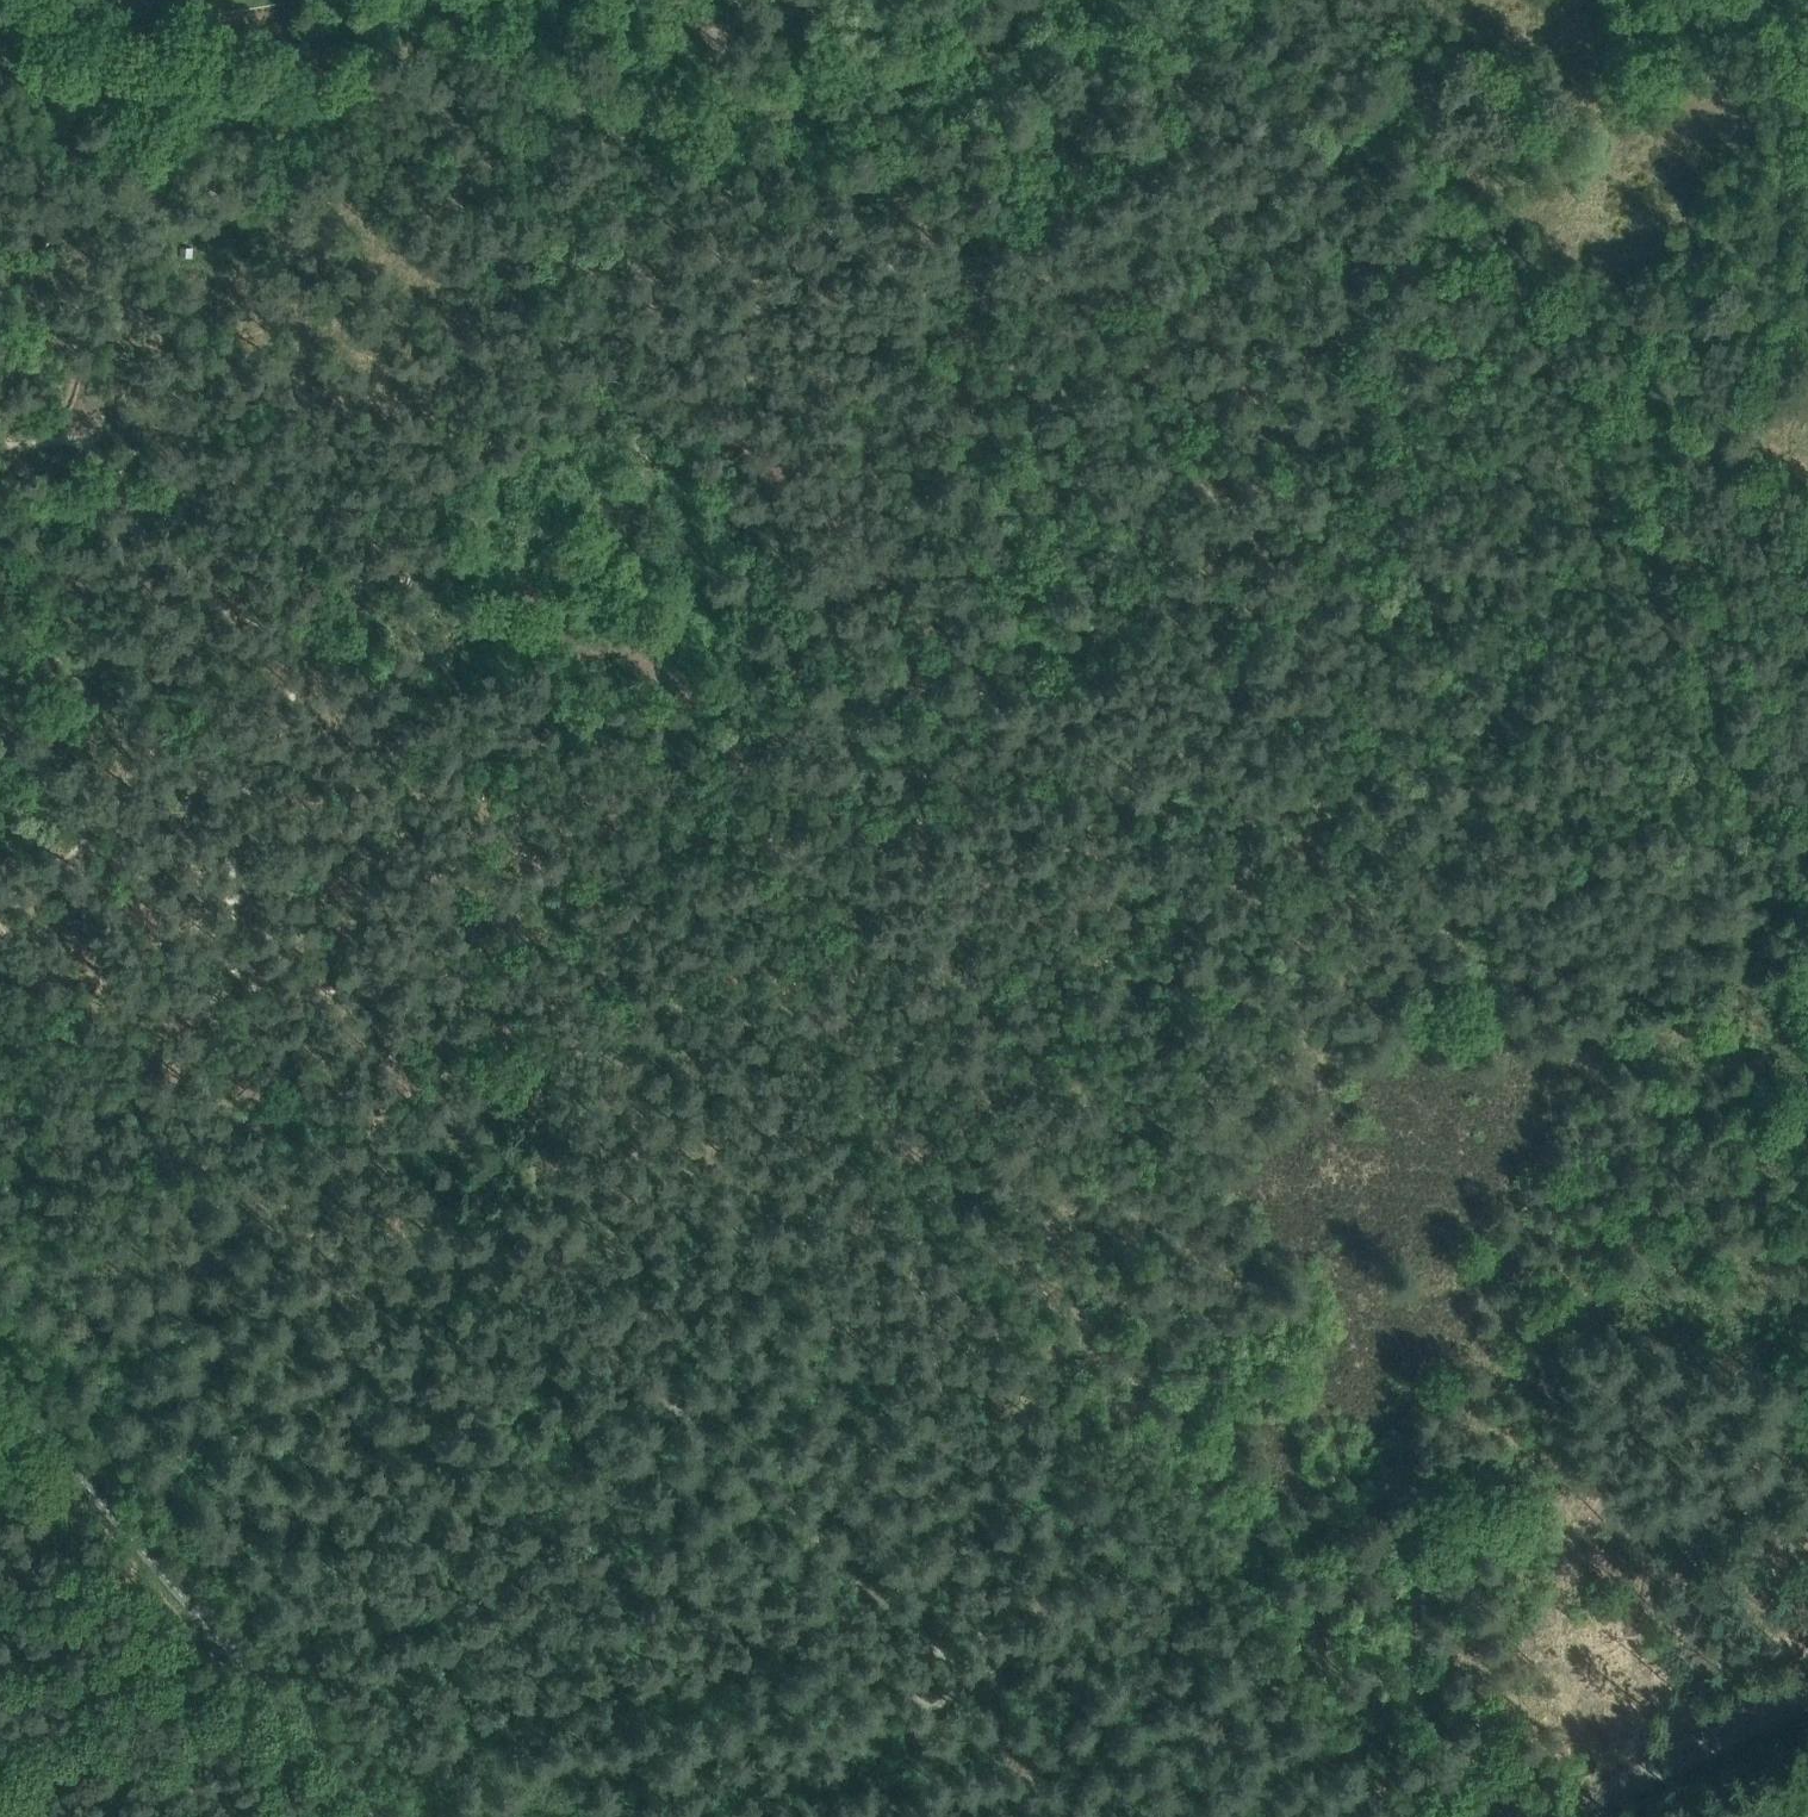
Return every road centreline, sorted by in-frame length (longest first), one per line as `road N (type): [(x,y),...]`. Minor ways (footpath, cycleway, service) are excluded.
road 1 (unclassified): [(388,1816),(0,1371)]
road 2 (unclassified): [(1558,1816),(1807,1693)]

